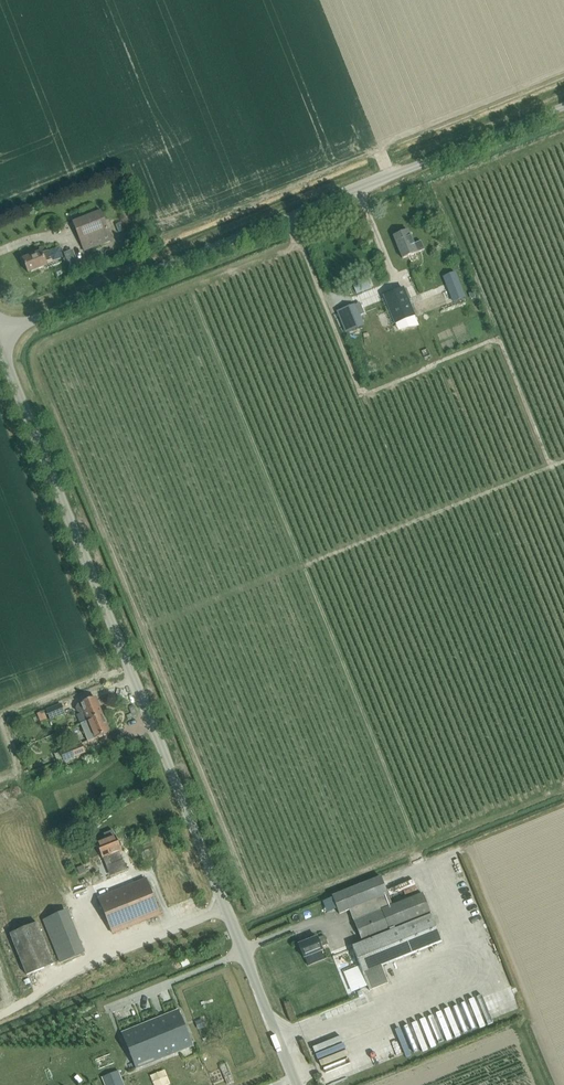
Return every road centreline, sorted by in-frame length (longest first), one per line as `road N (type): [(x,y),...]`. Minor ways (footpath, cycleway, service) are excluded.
road 1 (unclassified): [(297,1084),(0,346)]
road 2 (unclassified): [(0,336),(563,108)]

